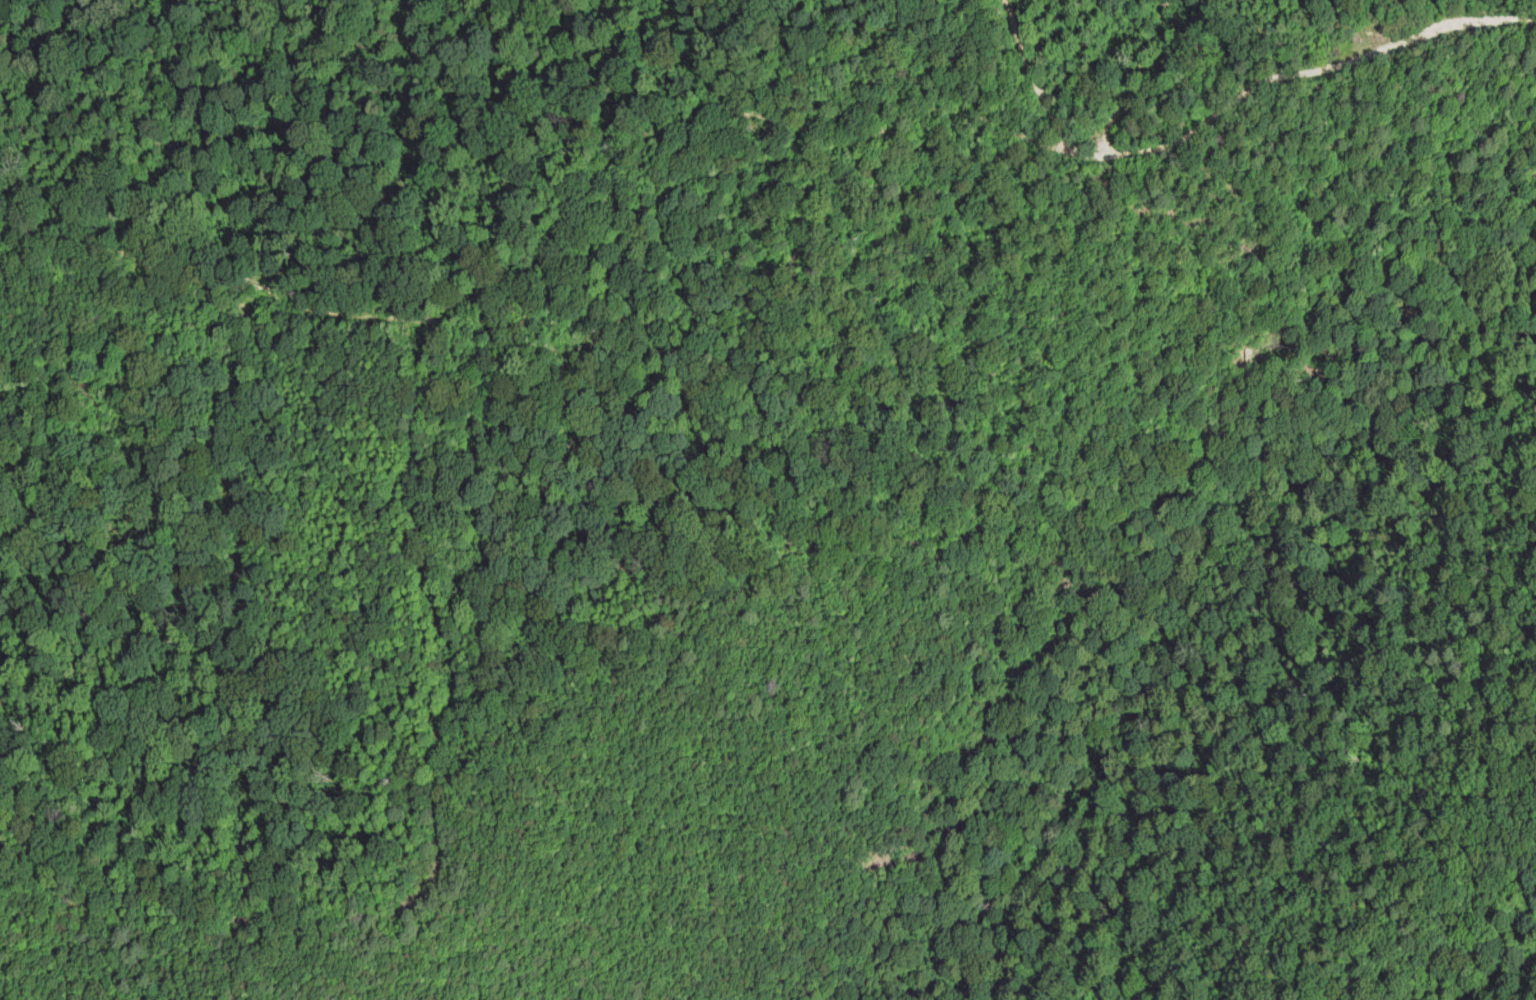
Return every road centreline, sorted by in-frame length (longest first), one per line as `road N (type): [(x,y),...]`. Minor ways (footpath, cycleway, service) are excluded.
road 1 (track): [(251,0),(272,21),(1074,0),(1535,11)]
road 2 (track): [(272,21),(120,183),(0,158)]

